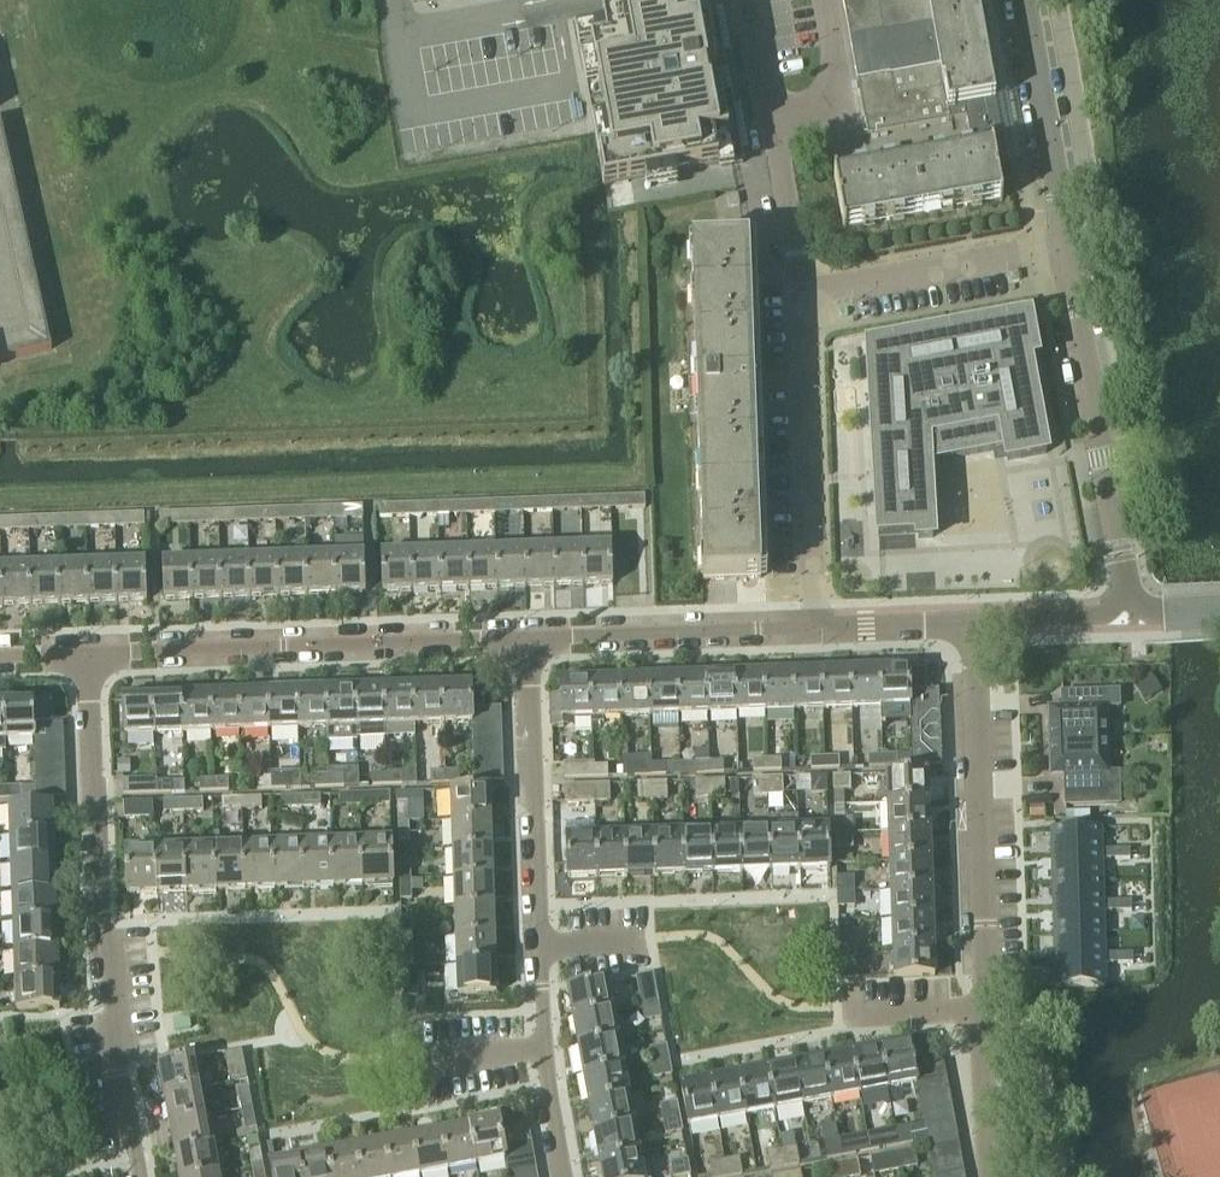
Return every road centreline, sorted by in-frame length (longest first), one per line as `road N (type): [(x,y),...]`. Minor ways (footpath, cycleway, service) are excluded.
road 1 (residential): [(987,1176),(971,625)]
road 2 (residential): [(563,1176),(541,1051),(533,642)]
road 3 (residential): [(140,1176),(97,920),(84,656)]
road 4 (residential): [(84,656),(533,642)]
road 5 (residential): [(1133,616),(1072,244)]
road 6 (residential): [(801,293),(818,633)]
road 7 (residential): [(801,293),(749,0)]
road 8 (residential): [(533,642),(818,633)]
road 9 (residential): [(1072,244),(801,293)]
road 10 (residential): [(1072,244),(1026,0)]
road 11 (residential): [(971,625),(1133,616)]
road 12 (residential): [(818,633),(971,625)]

